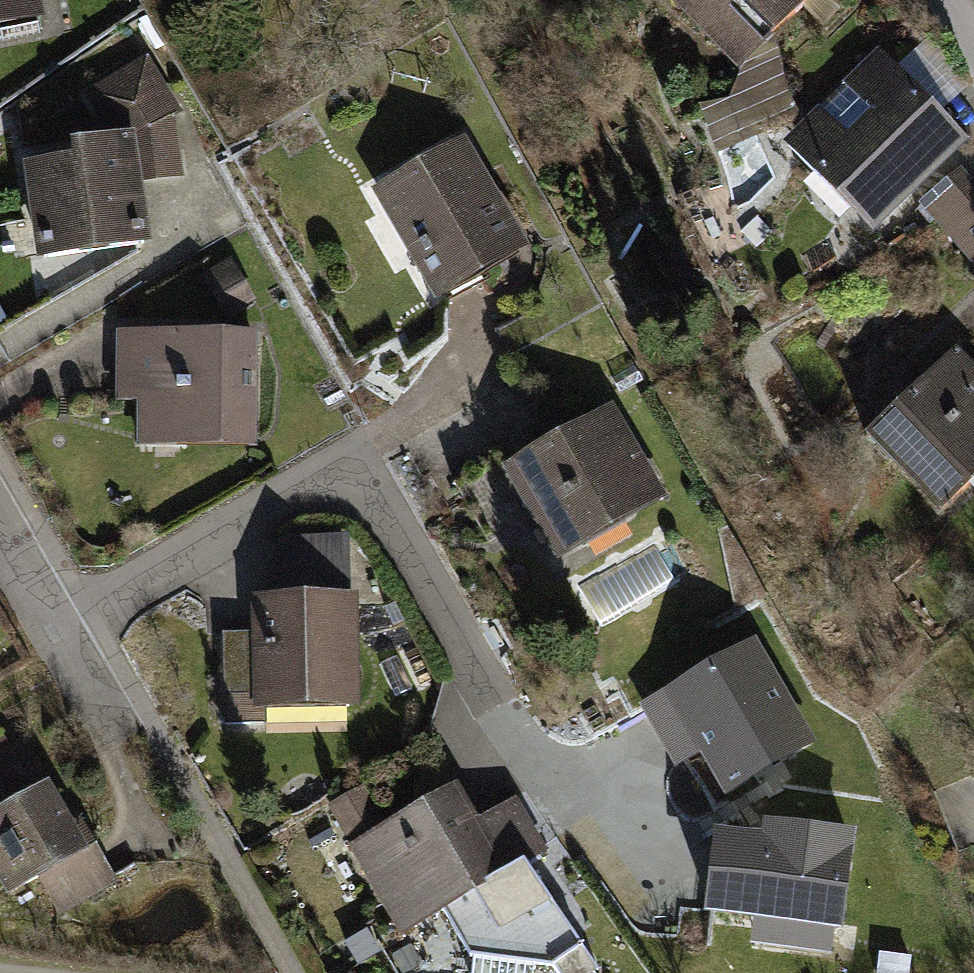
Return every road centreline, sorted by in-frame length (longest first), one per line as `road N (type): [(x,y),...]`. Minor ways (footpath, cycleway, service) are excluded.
road 1 (residential): [(60,632),(354,459),(496,705)]

